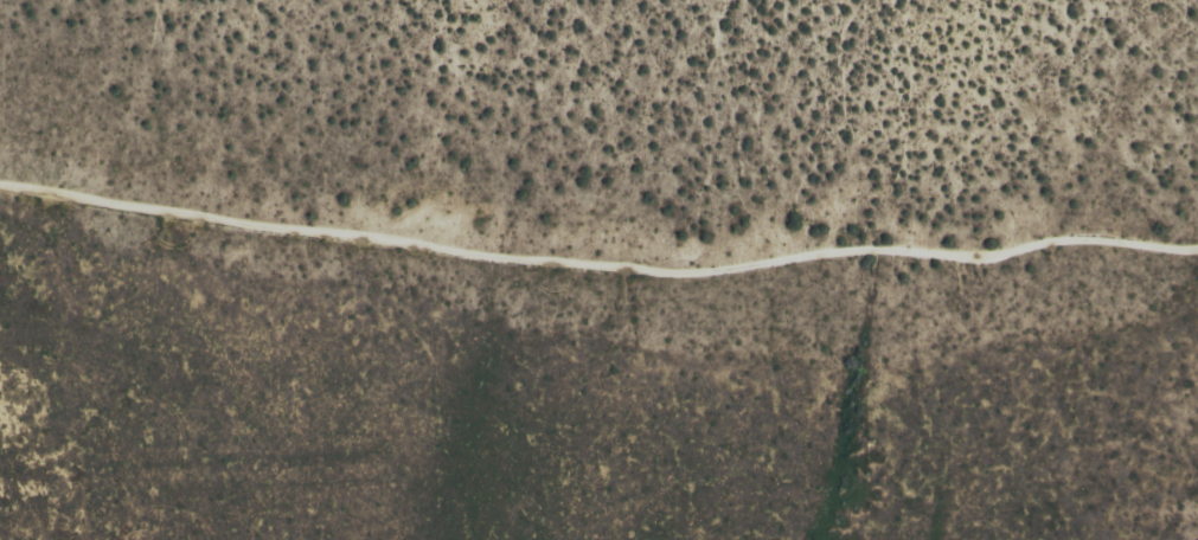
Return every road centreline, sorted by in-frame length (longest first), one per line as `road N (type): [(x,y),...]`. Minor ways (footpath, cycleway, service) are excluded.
road 1 (track): [(0,189),(679,276),(860,247),(984,256),(1106,237),(1197,251)]

